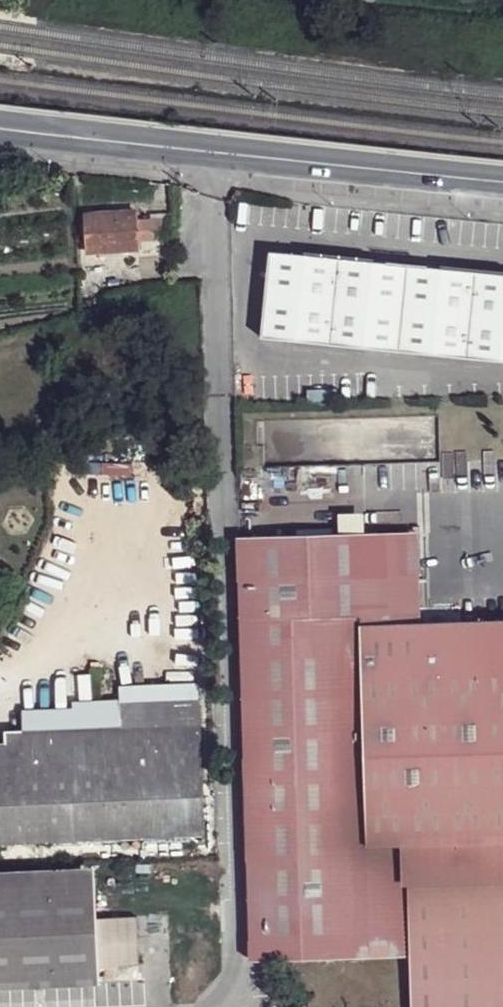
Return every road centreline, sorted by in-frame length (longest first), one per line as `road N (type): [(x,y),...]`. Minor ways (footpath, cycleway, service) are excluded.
road 1 (tertiary): [(502,187),(0,135)]

